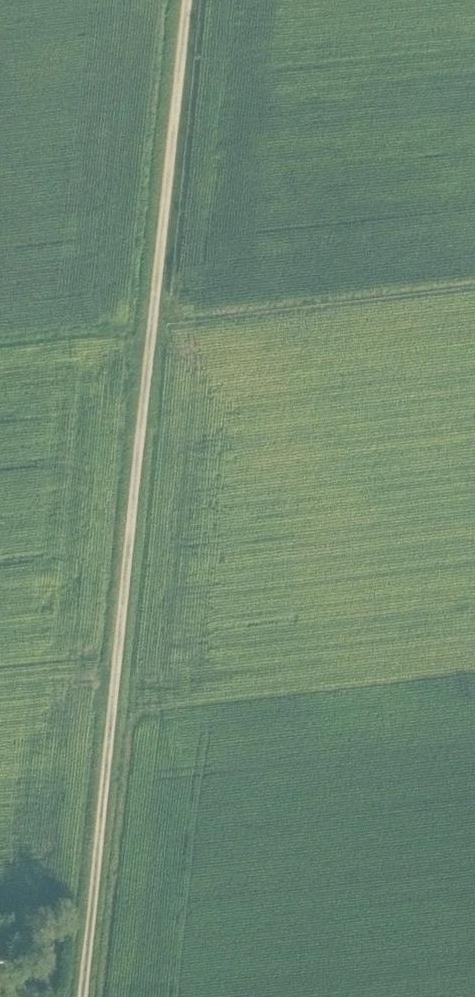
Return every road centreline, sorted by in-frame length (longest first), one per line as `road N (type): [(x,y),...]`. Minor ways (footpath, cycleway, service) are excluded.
road 1 (track): [(79,996),(182,0)]

